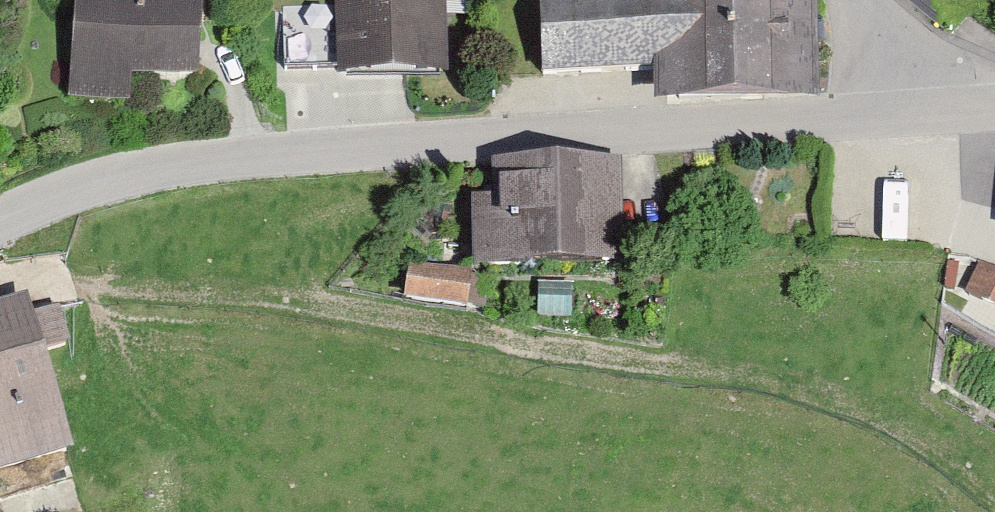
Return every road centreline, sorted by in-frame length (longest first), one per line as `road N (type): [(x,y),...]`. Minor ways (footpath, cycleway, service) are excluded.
road 1 (tertiary): [(0,219),(114,175),(220,158),(901,110)]

